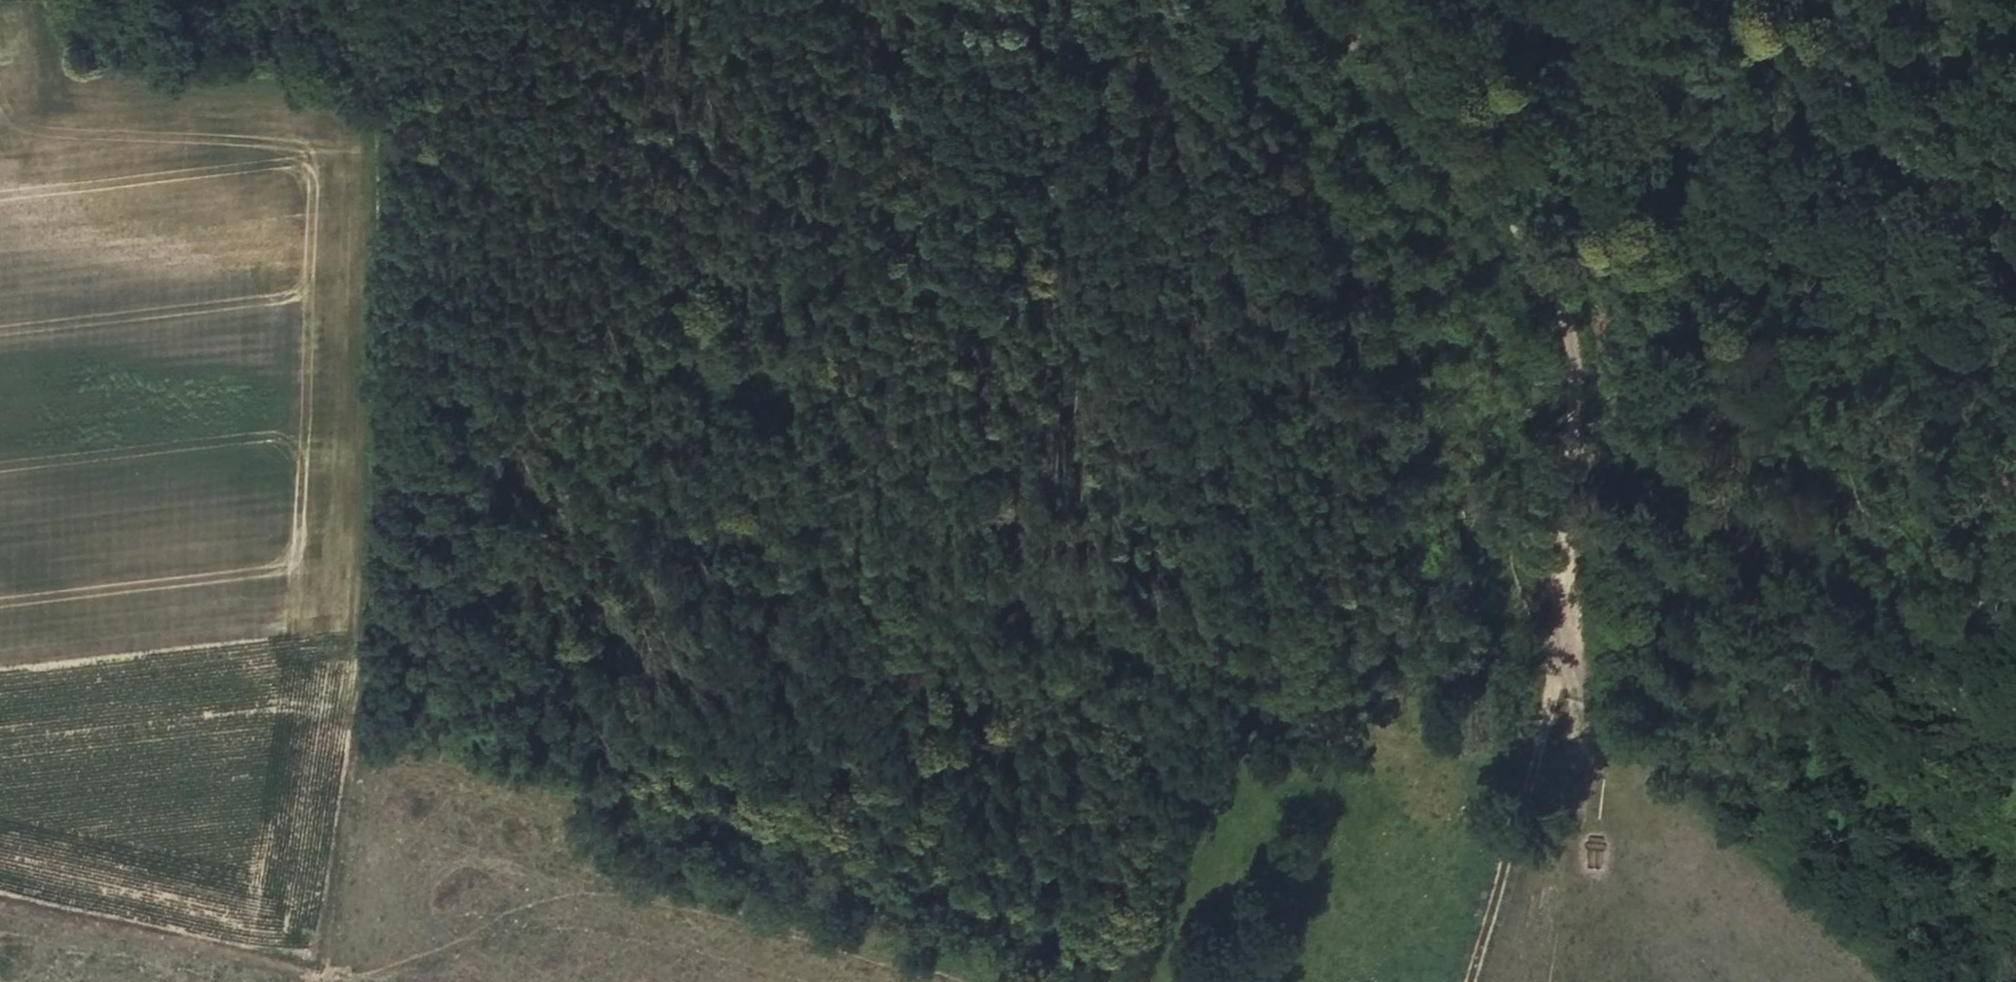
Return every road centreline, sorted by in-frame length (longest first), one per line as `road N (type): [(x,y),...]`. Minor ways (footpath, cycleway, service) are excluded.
road 1 (track): [(1318,0),(1337,13),(1550,274),(1566,745),(1473,981)]

